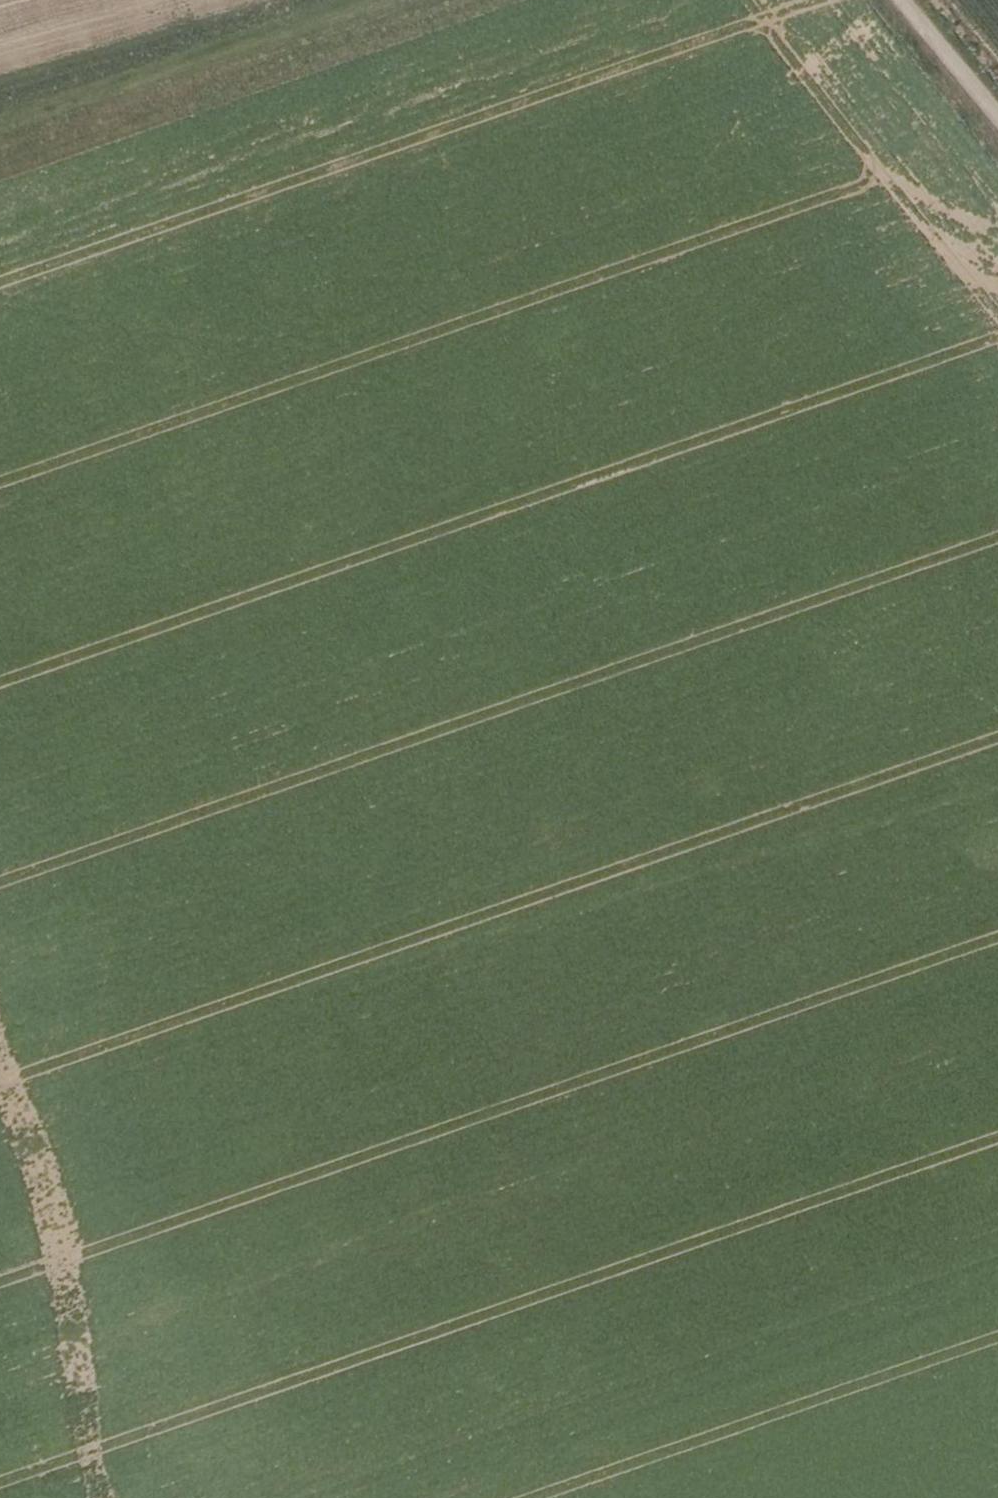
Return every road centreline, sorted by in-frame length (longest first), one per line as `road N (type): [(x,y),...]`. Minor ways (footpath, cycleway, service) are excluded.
road 1 (track): [(897,0),(997,123)]

